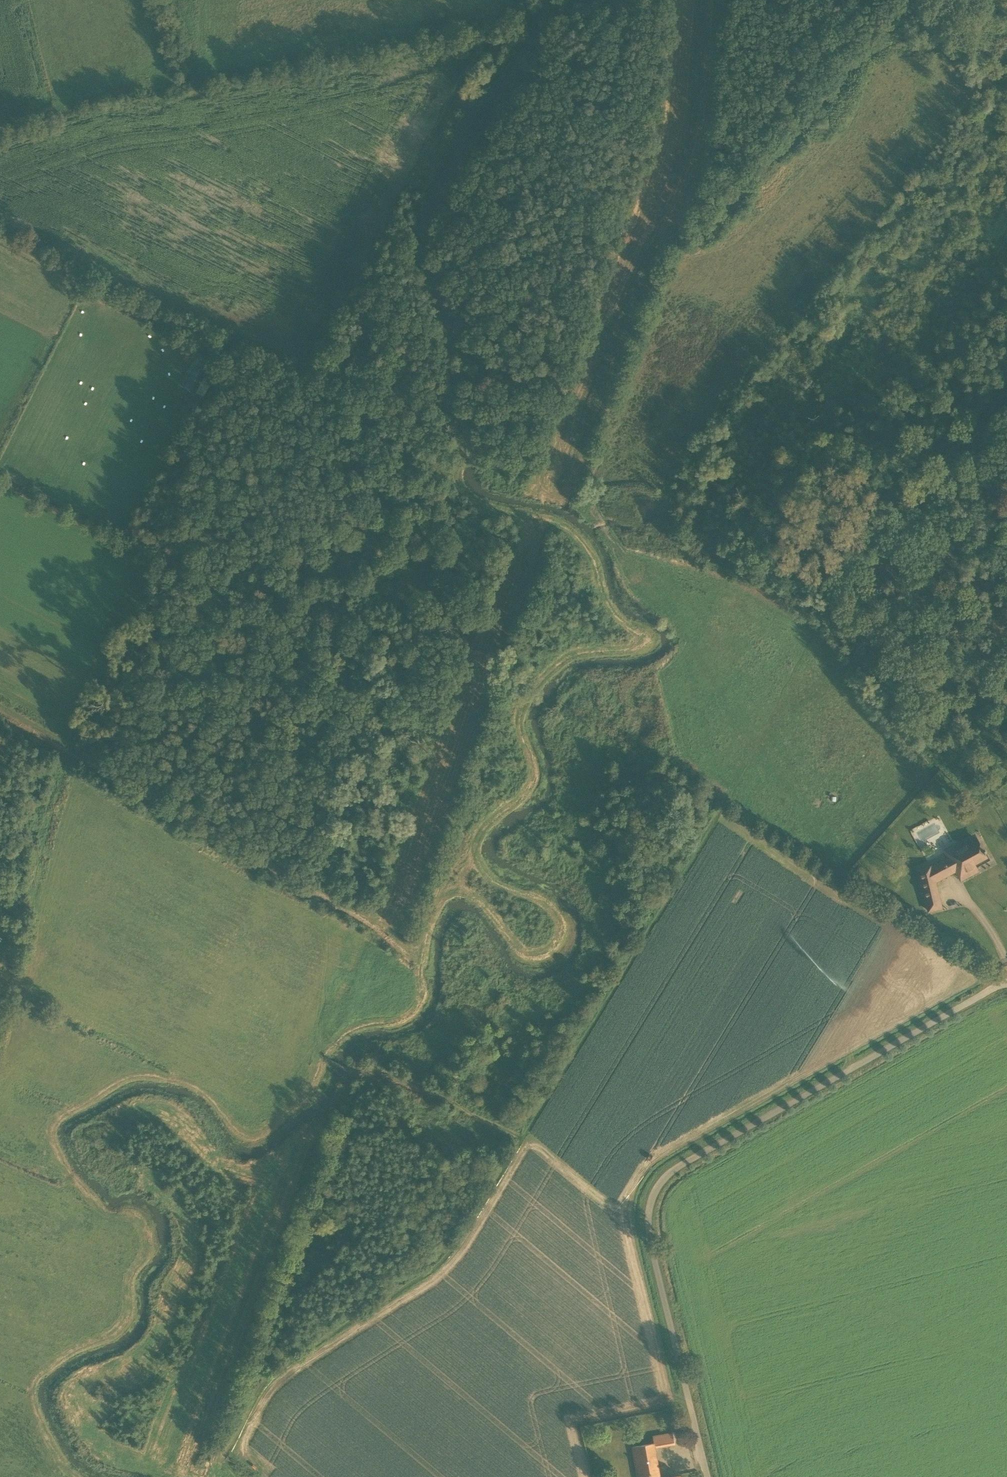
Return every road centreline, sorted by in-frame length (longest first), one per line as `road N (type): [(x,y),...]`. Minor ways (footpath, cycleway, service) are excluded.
road 1 (residential): [(707,1476),(650,1237),(648,1210),(660,1182),(1006,983)]
road 2 (track): [(0,240),(214,349)]
road 3 (track): [(176,91),(49,117),(0,138)]

